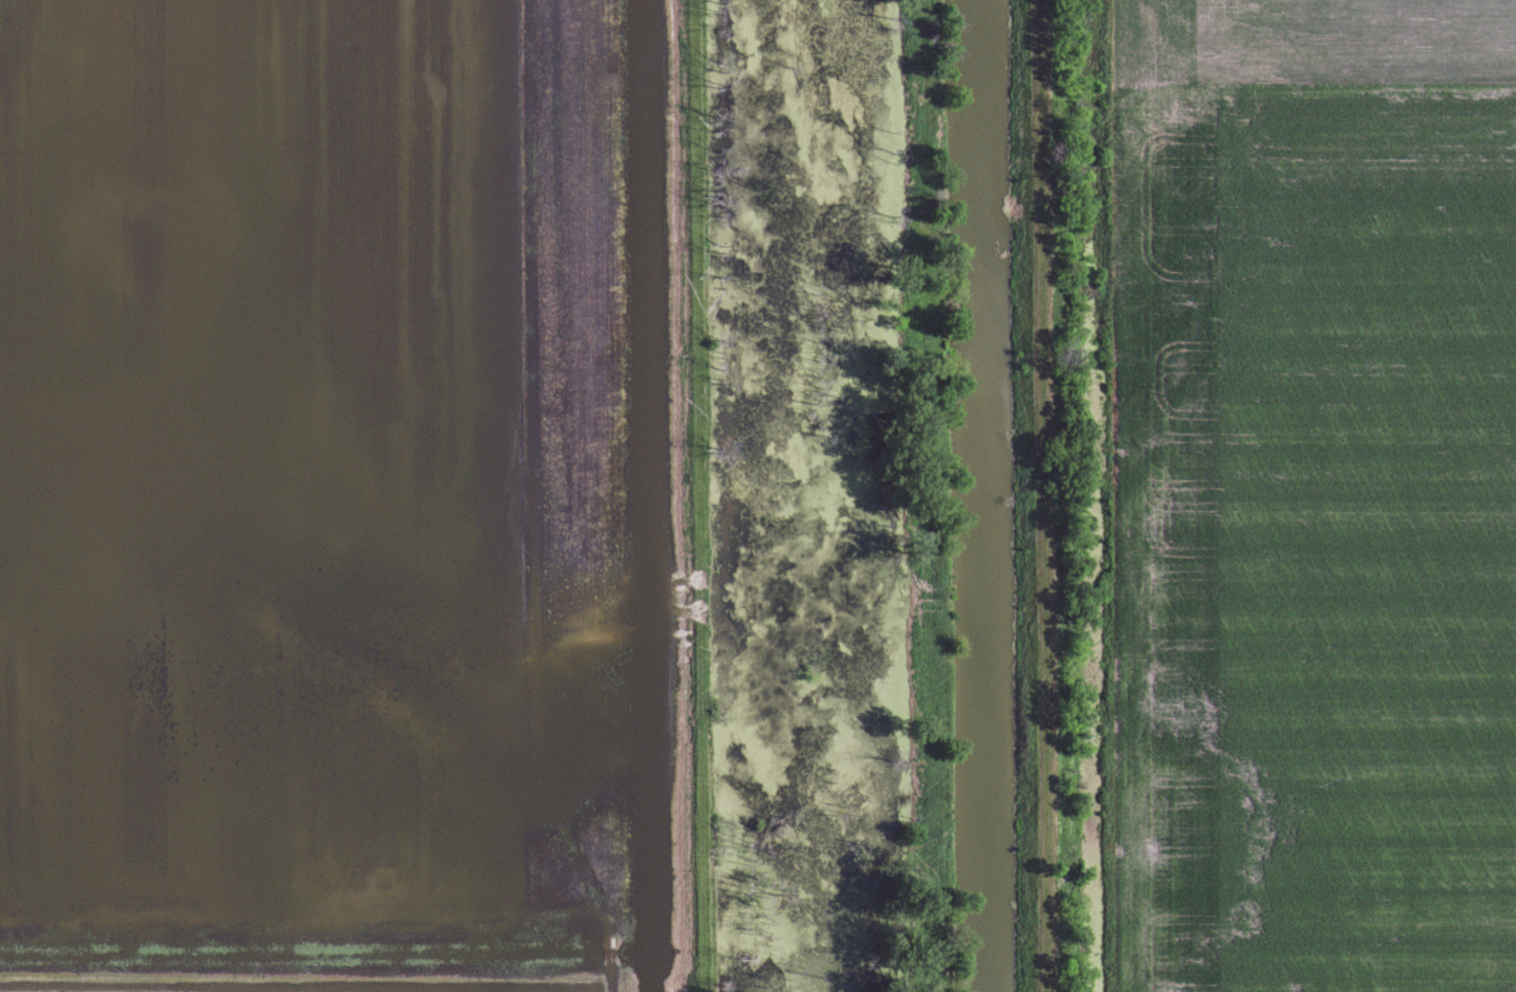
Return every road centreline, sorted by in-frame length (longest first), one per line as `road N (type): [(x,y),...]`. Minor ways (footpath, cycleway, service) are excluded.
road 1 (track): [(1046,991),(1041,0)]

